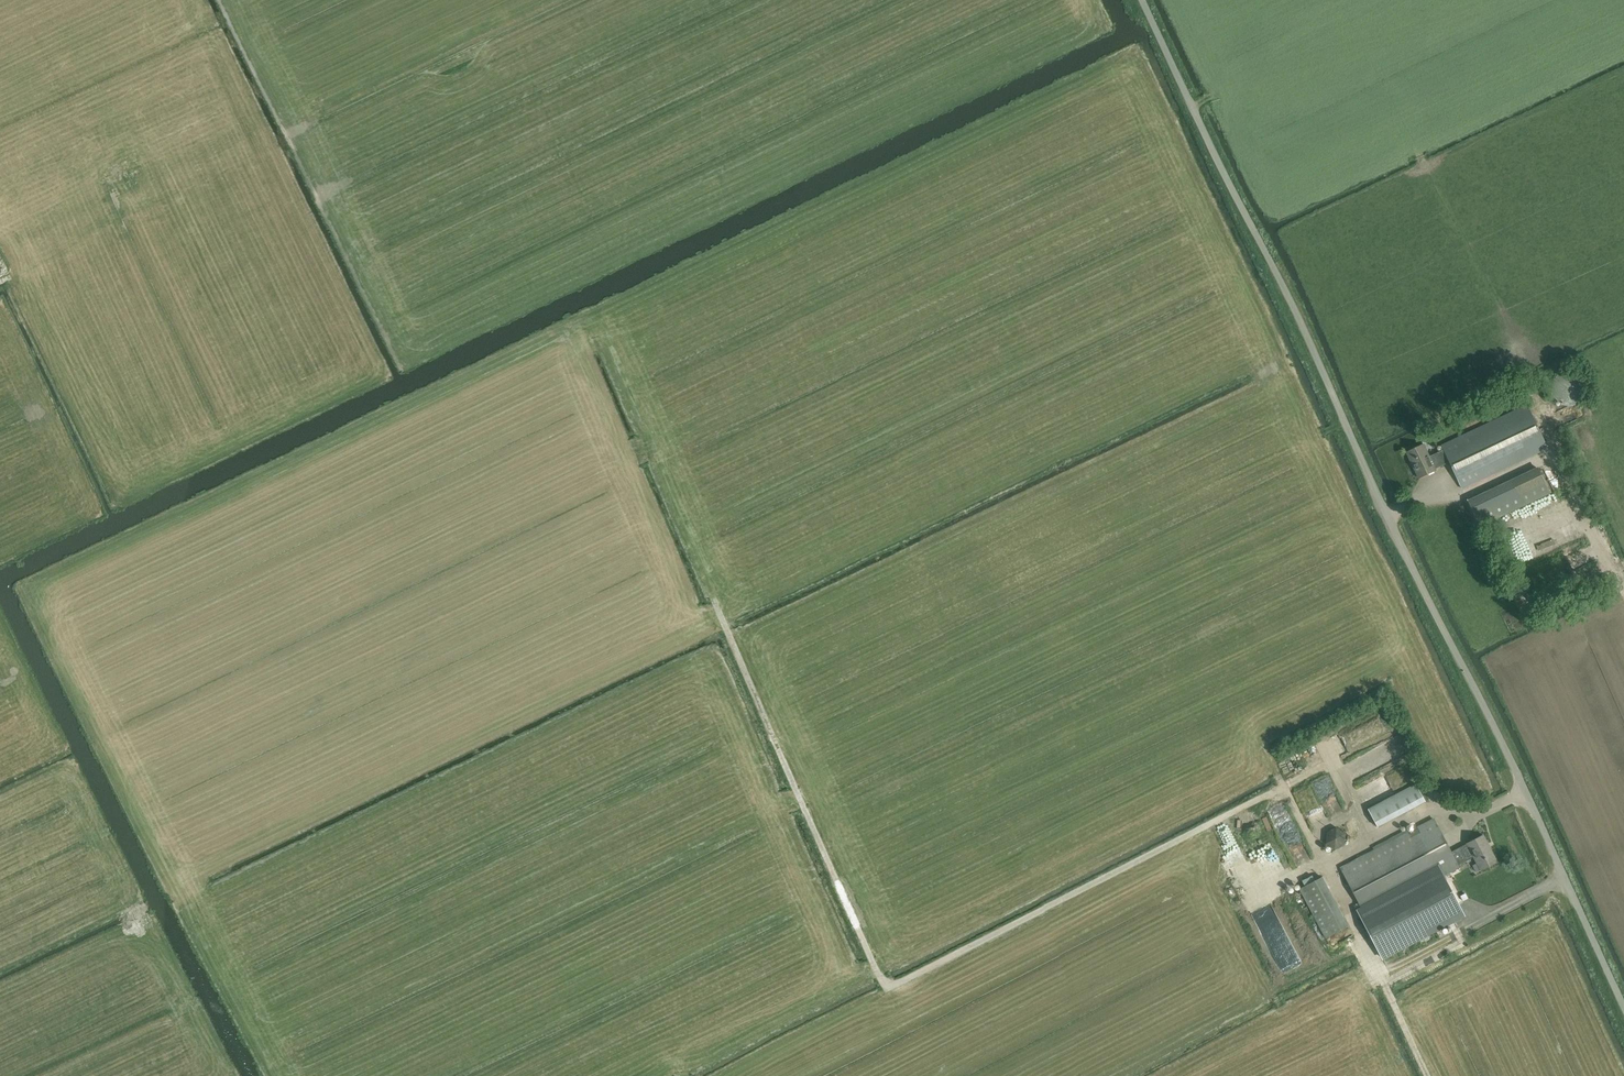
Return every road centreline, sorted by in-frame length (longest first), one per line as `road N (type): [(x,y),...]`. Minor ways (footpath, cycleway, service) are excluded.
road 1 (unclassified): [(1623,1016),(1143,0)]

